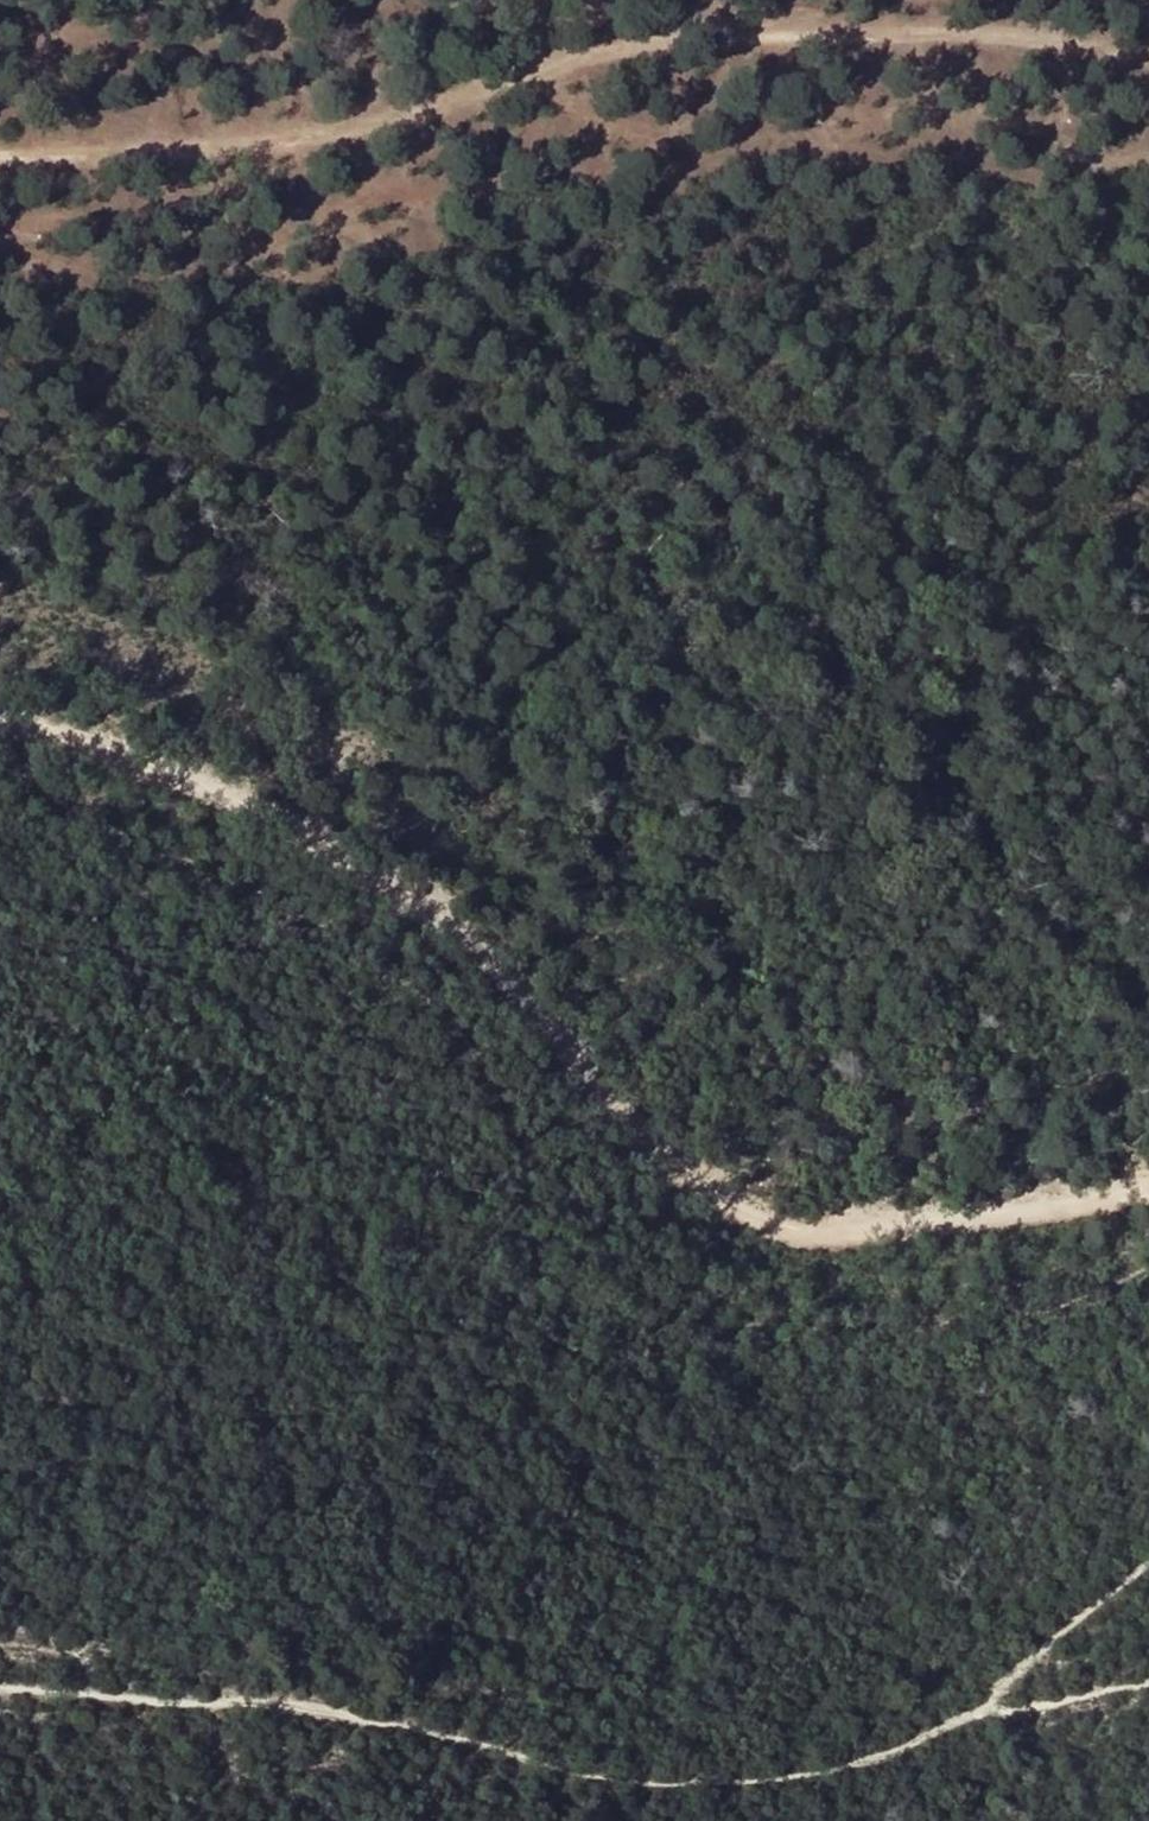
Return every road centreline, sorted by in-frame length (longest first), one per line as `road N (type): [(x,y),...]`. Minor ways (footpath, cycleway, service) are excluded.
road 1 (track): [(0,708),(323,846),(463,941),(569,1043),(652,1141),(721,1195),(778,1223),(856,1235),(1148,1184)]
road 2 (track): [(1148,64),(895,37),(673,47),(561,69),(235,156),(0,161)]

